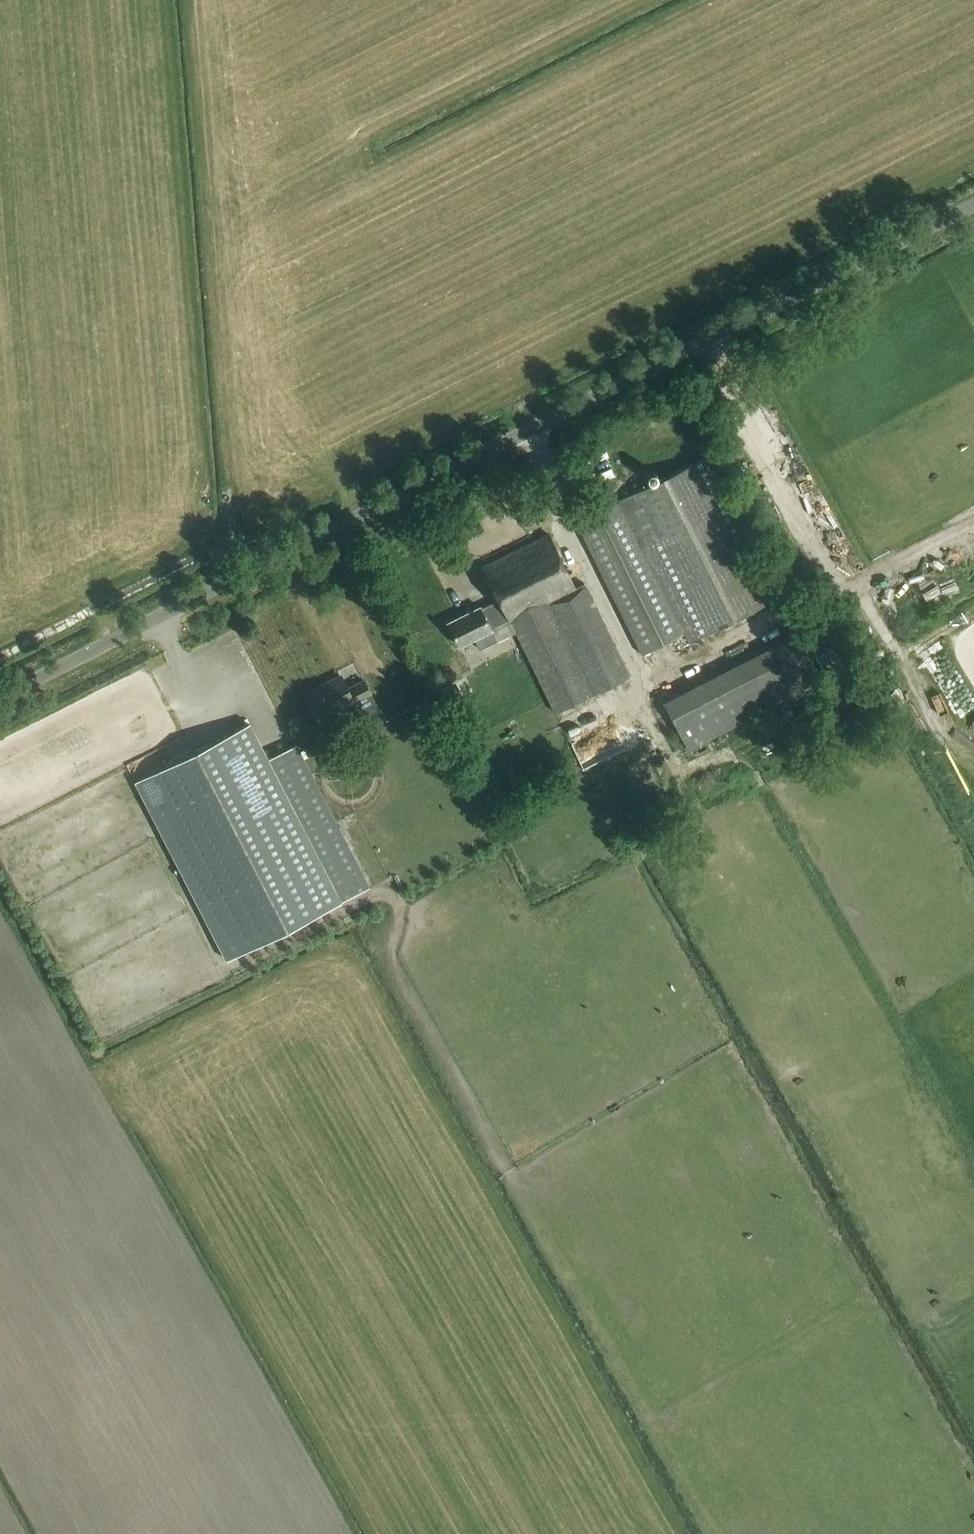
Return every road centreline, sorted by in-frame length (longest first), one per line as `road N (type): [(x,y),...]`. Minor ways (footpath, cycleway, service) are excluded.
road 1 (unclassified): [(0,697),(973,202)]

